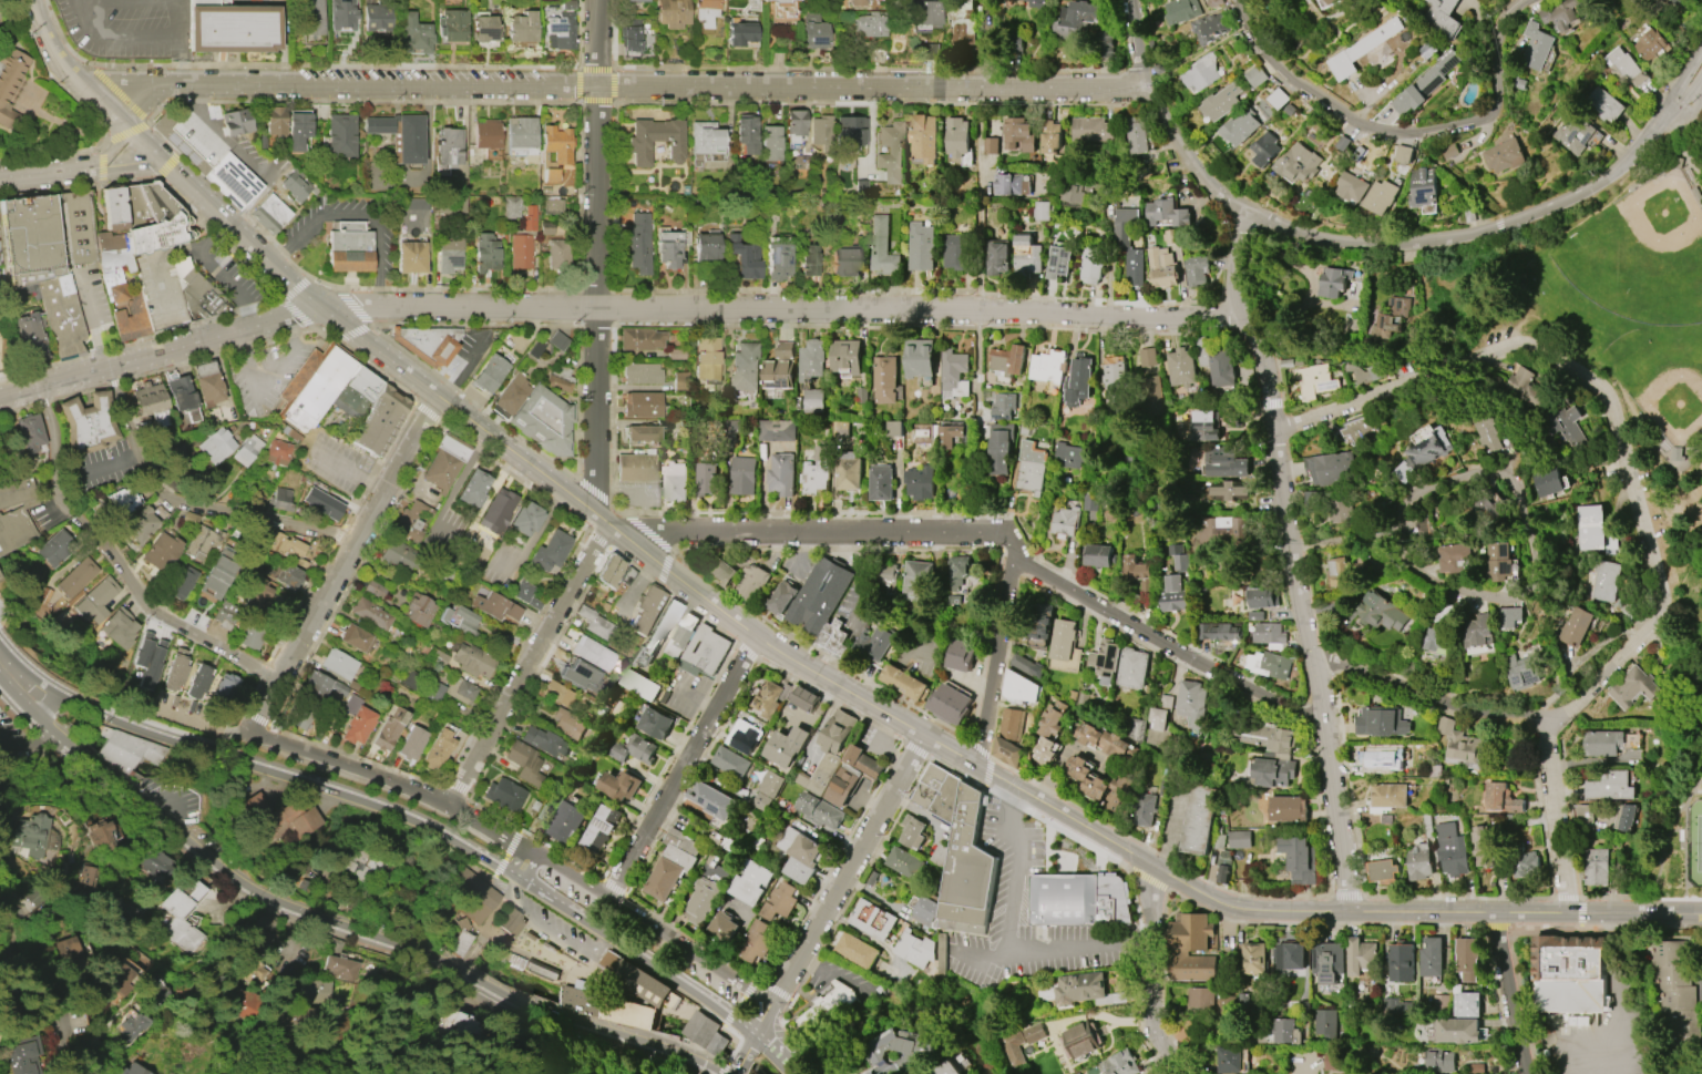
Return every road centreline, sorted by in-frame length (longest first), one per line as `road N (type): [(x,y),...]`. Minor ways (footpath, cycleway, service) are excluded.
road 1 (secondary): [(1701,913),(1253,913),(1221,904),(763,637),(319,307)]
road 2 (residential): [(92,96),(178,84),(1142,91),(1186,156),(1240,213)]
road 3 (residential): [(319,307),(1238,314)]
road 4 (secondary): [(756,1034),(424,826),(134,727),(50,685),(0,636)]
road 5 (secondary): [(0,673),(51,725),(259,891),(432,952),(517,996),(689,1053),(725,1073)]
road 6 (residential): [(616,533),(1005,536),(1014,551),(1323,727)]
road 7 (residential): [(1544,723),(1567,710),(1680,601),(1599,390),(1511,348),(1274,431)]
road 8 (residential): [(1351,913),(1265,372),(1238,314)]
road 9 (residential): [(267,738),(449,804),(773,1005)]
road 10 (residential): [(1240,213),(1315,245),(1387,253),(1436,250),(1509,231),(1611,177),(1701,52)]
road 11 (residential): [(598,519),(596,0)]
road 12 (residential): [(1239,0),(1260,50),(1292,83),(1350,122),(1427,132),(1487,115),(1496,96),(1499,30),(1526,0)]
road 13 (residential): [(1418,575),(1392,532),(1404,503),(1493,470),(1510,479),(1534,540),(1537,572),(1529,589),(1513,603),(1490,601),(1418,575)]
road 14 (residential): [(278,674),(153,610),(64,503),(47,383)]
road 15 (residential): [(113,365),(129,428),(151,482),(166,498),(356,538)]
road 16 (residential): [(449,804),(606,524)]
road 17 (residential): [(278,674),(434,395)]
road 18 (residential): [(613,900),(763,637)]
road 19 (secondary): [(47,383),(319,307)]
road 20 (tertiary): [(804,958),(930,735)]
road 21 (residential): [(1312,656),(1488,719),(1544,723)]
road 22 (tertiary): [(319,307),(156,160)]
road 23 (residential): [(1151,865),(1154,996),(1159,1024),(1189,1073)]
road 24 (residential): [(981,764),(1014,551)]
road 25 (residential): [(156,160),(55,58),(30,0)]
road 26 (residential): [(1570,914),(1544,723)]
road 27 (residential): [(0,913),(47,986),(62,1073)]
road 28 (residential): [(1497,914),(1524,1073)]
road 29 (tertiary): [(156,160),(0,178)]

